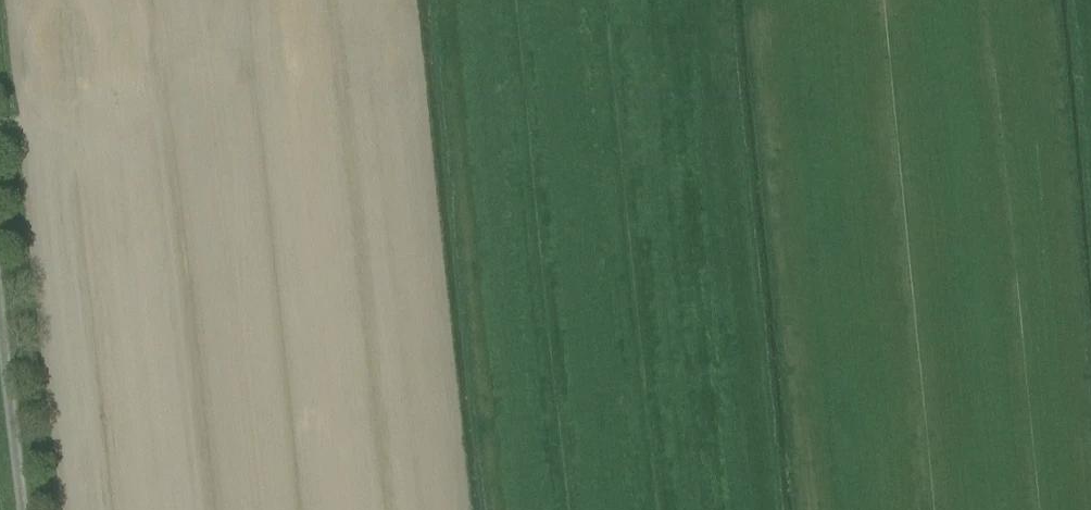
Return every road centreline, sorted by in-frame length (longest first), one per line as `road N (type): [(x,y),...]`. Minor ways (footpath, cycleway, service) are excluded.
road 1 (unclassified): [(21,509),(0,333)]

